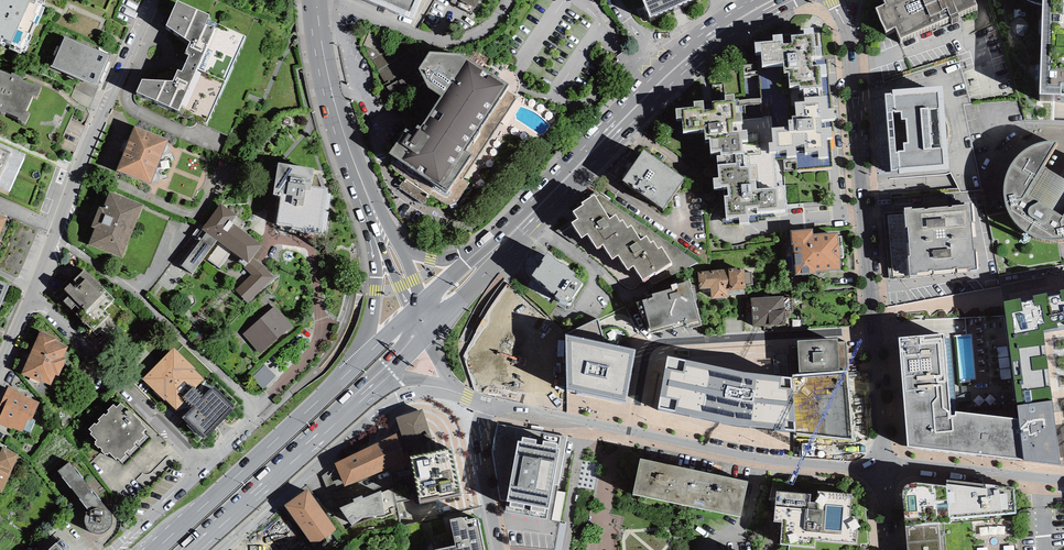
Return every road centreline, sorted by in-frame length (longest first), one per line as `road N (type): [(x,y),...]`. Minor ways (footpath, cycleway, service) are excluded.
road 1 (residential): [(884,467),(842,0)]
road 2 (residential): [(487,405),(781,462),(884,467)]
road 3 (primary): [(425,333),(646,108),(650,90)]
road 4 (residential): [(221,549),(398,398),(464,395)]
road 5 (residential): [(259,408),(60,234)]
road 6 (primary): [(650,90),(464,266)]
road 7 (residential): [(60,234),(153,0)]
road 8 (residential): [(34,296),(202,464)]
road 9 (residential): [(259,408),(316,348),(323,331),(312,243),(269,238)]
road 10 (primary): [(192,549),(364,396)]
road 11 (primary): [(333,386),(167,539)]
road 12 (primary): [(362,184),(376,291),(362,343),(333,386)]
road 13 (residential): [(512,0),(496,27),(472,41),(410,33),(331,0)]
road 14 (primary): [(316,0),(332,94),(362,184)]
road 15 (residential): [(884,467),(1063,481)]
road 16 (residential): [(497,549),(478,441),(487,405)]
road 17 (primary): [(668,73),(774,0)]
road 18 (residential): [(202,464),(111,549)]

